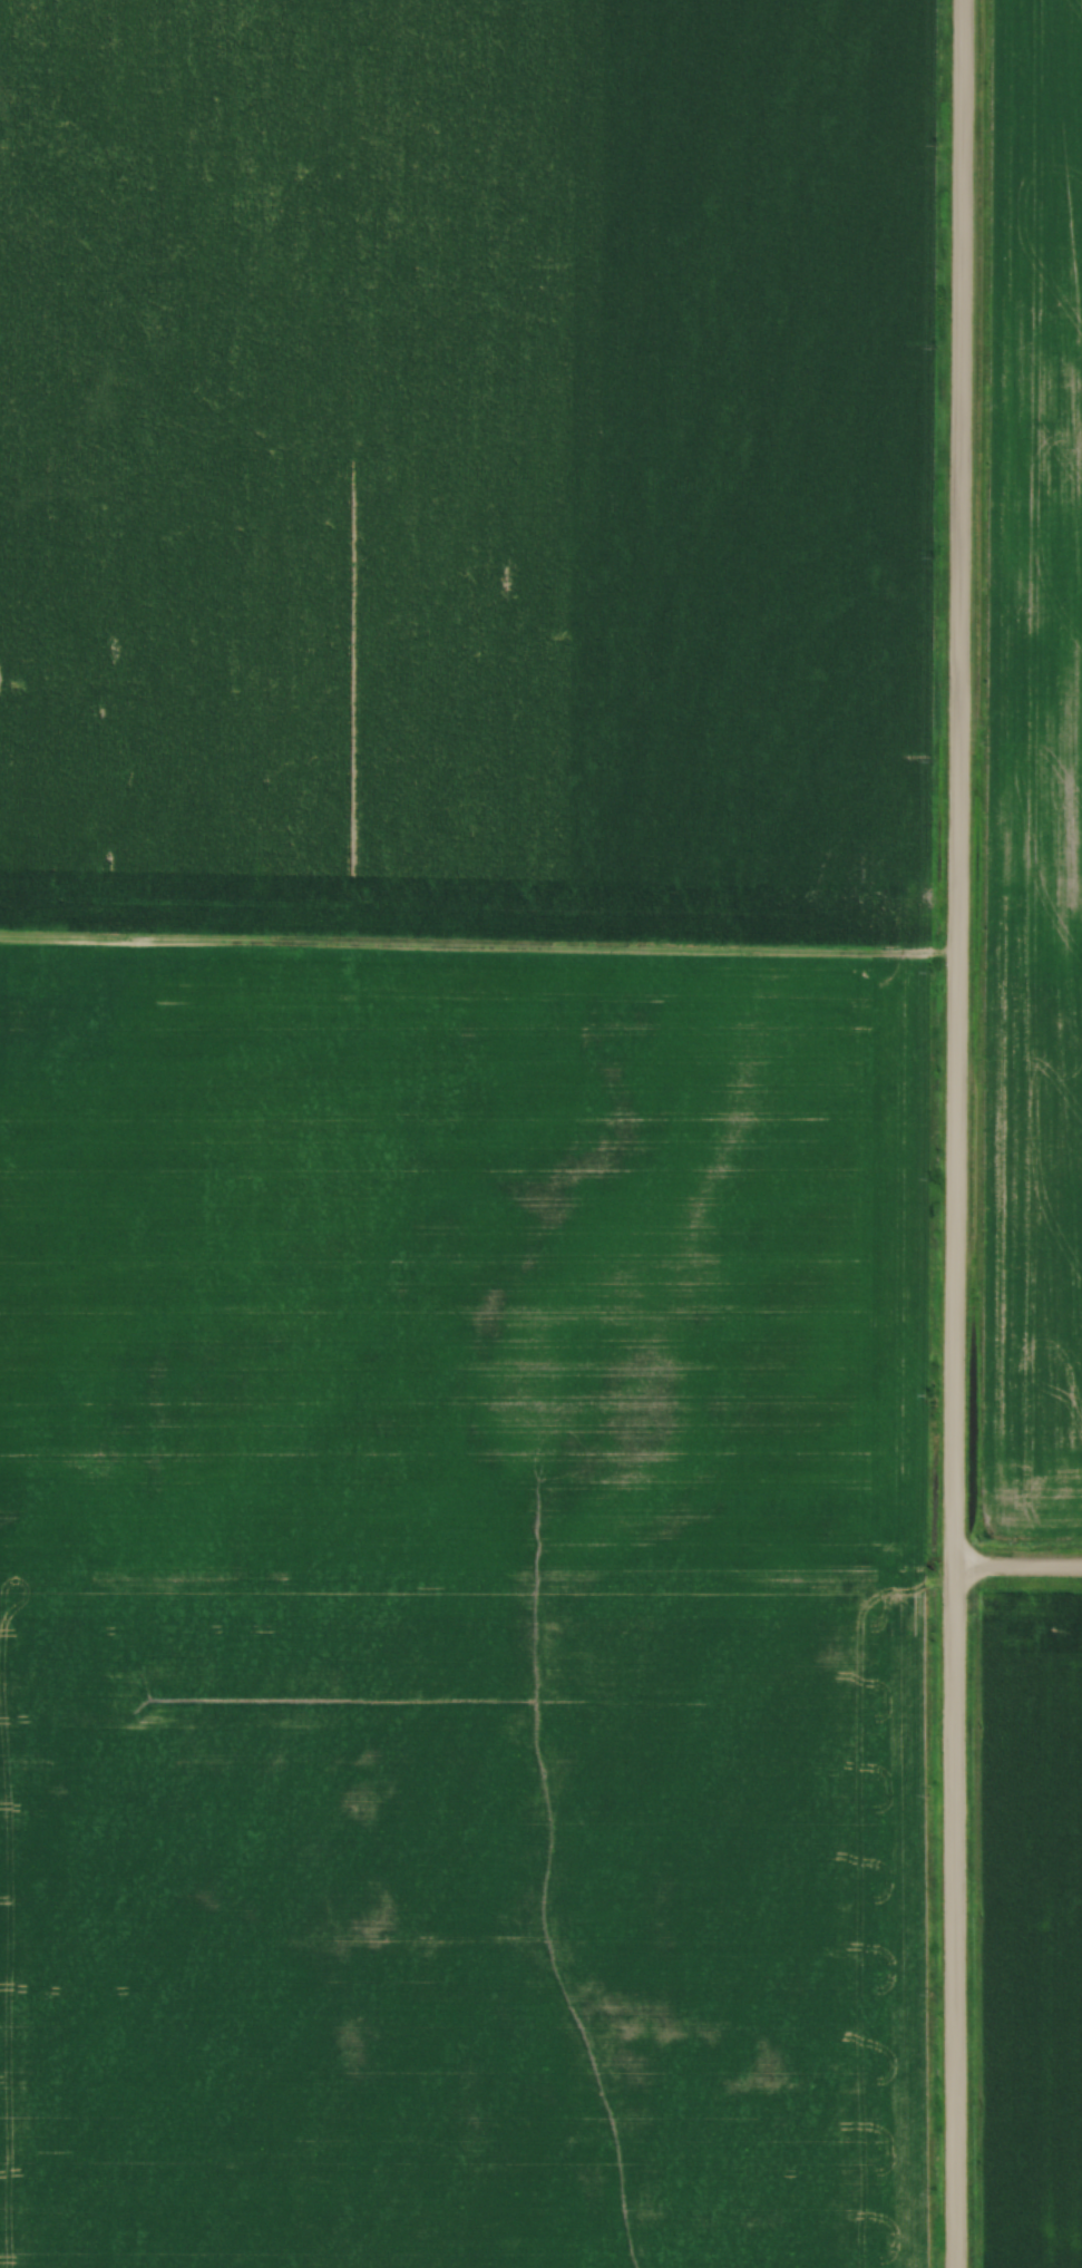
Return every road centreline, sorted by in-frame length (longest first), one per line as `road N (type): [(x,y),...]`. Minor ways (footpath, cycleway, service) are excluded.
road 1 (tertiary): [(953,2267),(947,1568),(958,0)]
road 2 (residential): [(947,1568),(1081,1570)]

